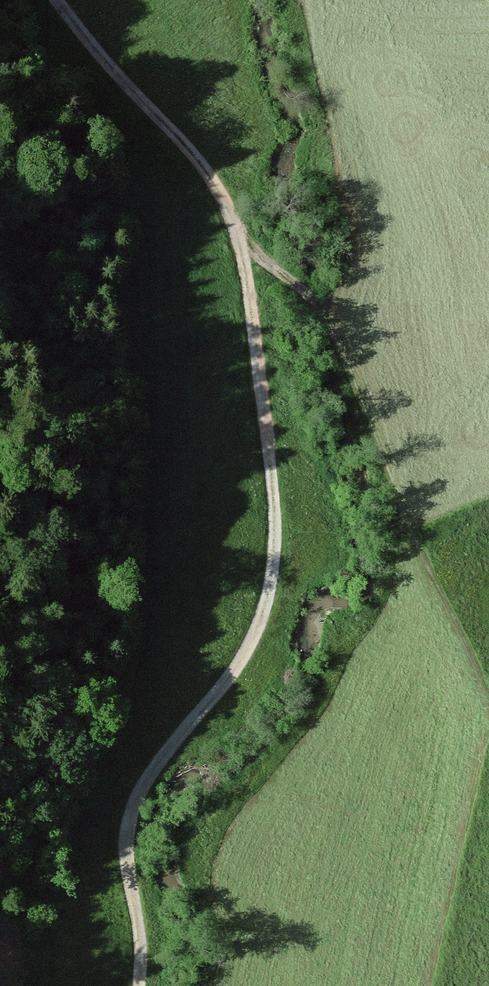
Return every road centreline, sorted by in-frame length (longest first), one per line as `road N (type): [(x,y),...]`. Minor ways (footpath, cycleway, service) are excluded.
road 1 (track): [(48,0),(216,188),(245,253),(272,506),(271,581),(253,640),(132,803),(126,845),(139,925),(138,985)]
road 2 (track): [(488,701),(316,304),(245,253)]

